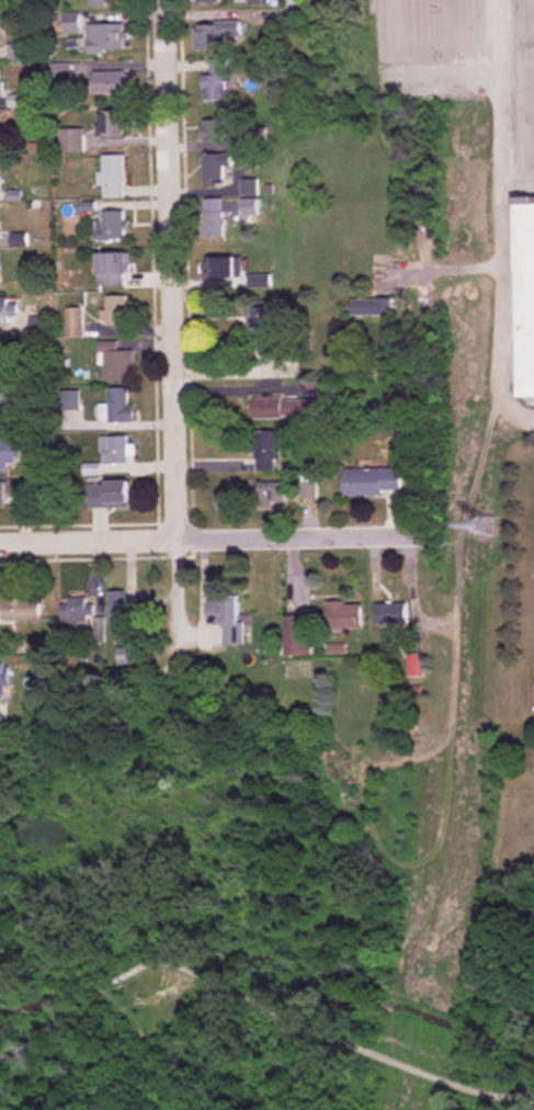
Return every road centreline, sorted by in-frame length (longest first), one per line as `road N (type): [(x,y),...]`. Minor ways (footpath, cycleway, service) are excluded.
road 1 (residential): [(179,650),(162,0)]
road 2 (residential): [(0,539),(407,535)]

